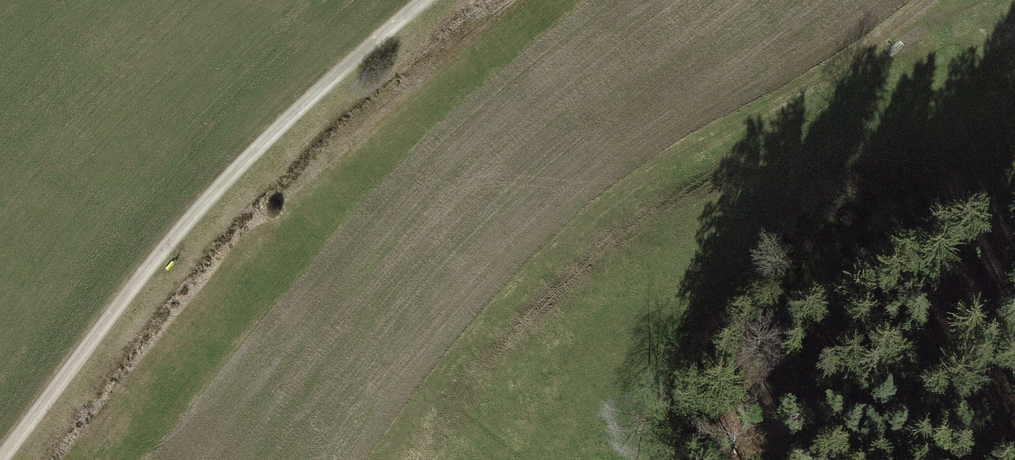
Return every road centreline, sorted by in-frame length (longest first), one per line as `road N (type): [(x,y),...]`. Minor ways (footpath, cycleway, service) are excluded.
road 1 (track): [(5,459),(170,244),(290,121),(430,0)]
road 2 (track): [(383,459),(506,307),(609,211),(848,69)]

